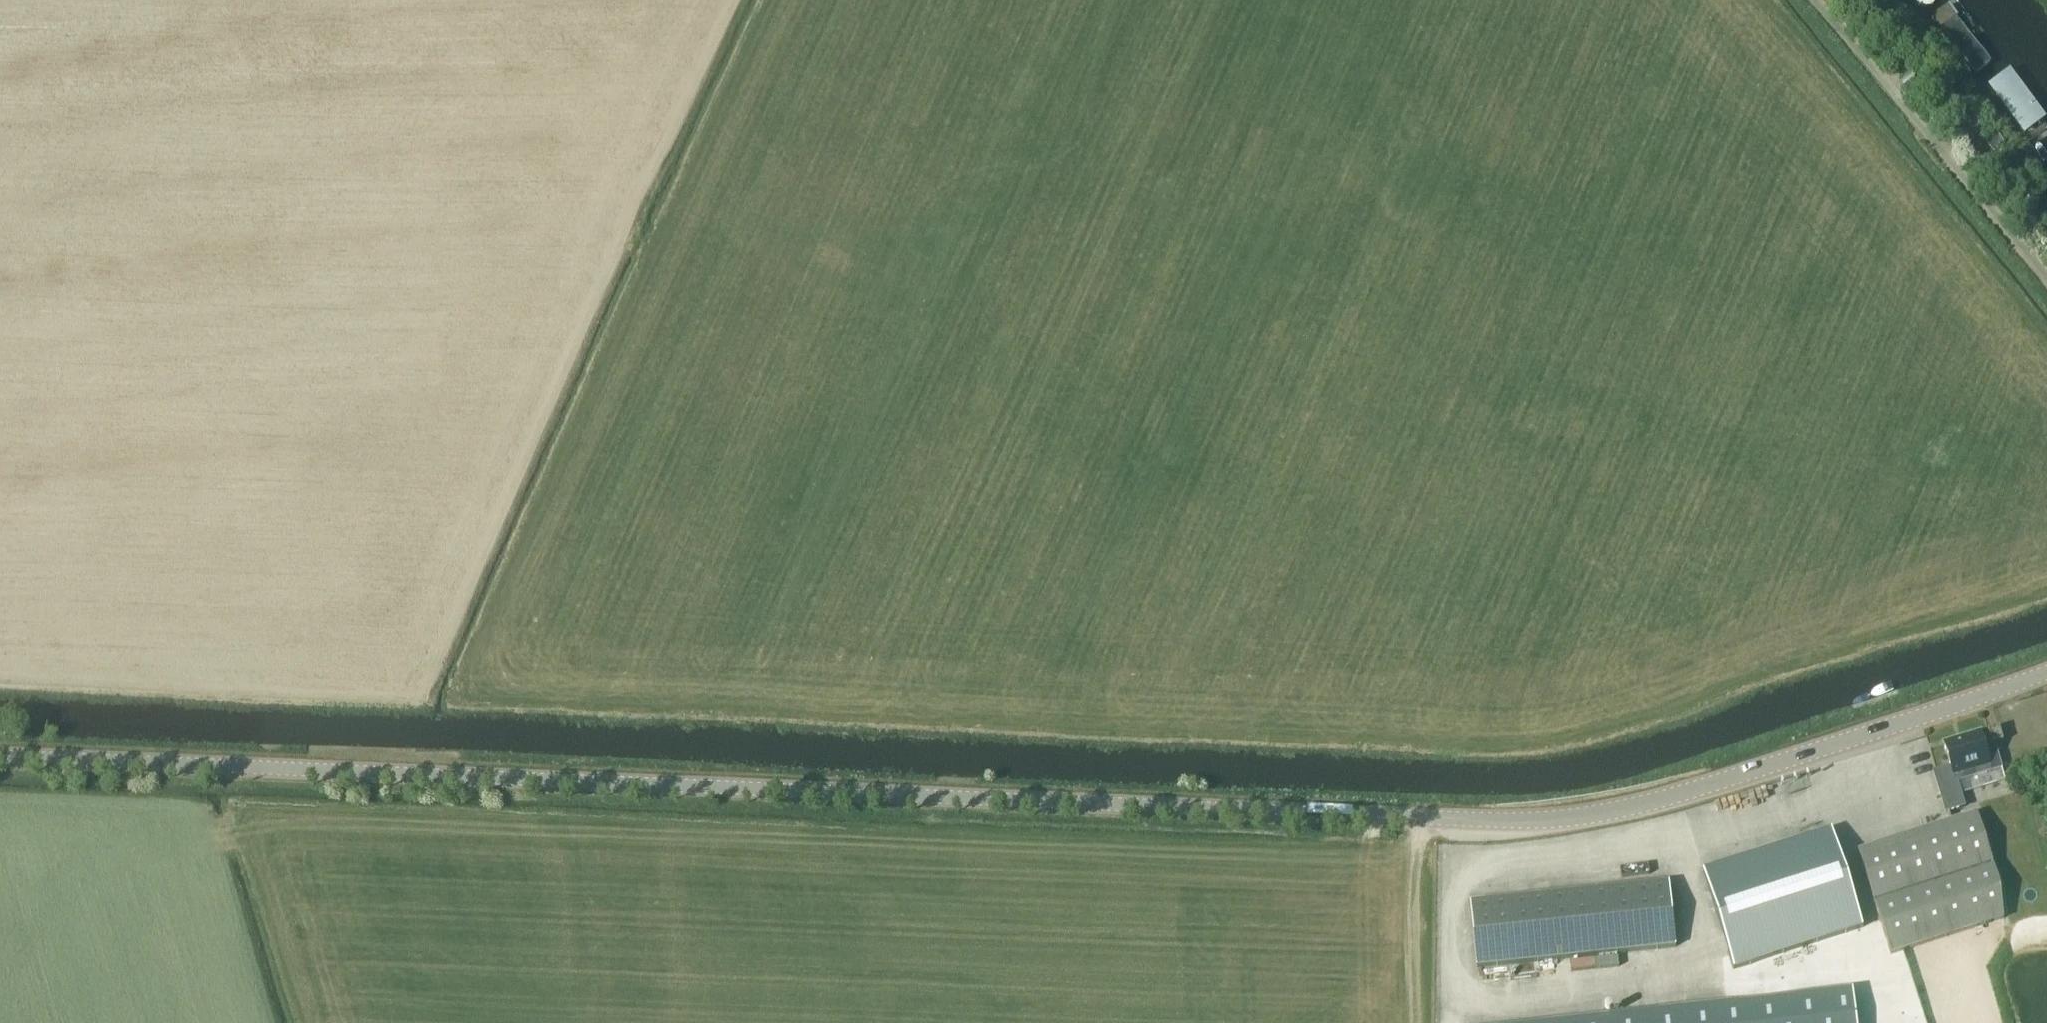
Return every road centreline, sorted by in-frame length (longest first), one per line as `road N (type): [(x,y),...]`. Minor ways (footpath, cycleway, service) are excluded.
road 1 (tertiary): [(0,757),(1511,820),(1661,801),(2046,671)]
road 2 (unclassified): [(2046,285),(1808,0)]

